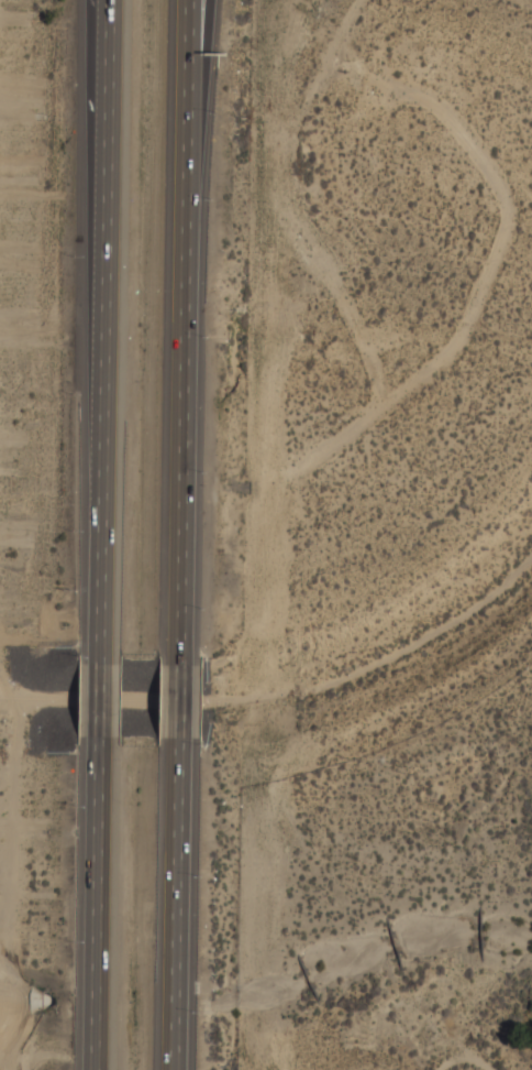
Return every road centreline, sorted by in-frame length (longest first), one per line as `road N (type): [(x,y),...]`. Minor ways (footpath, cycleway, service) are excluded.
road 1 (motorway): [(110,0),(100,665)]
road 2 (motorway): [(190,664),(202,0)]
road 3 (motorway): [(181,1069),(188,739)]
road 4 (motorway): [(98,739),(91,1069)]

